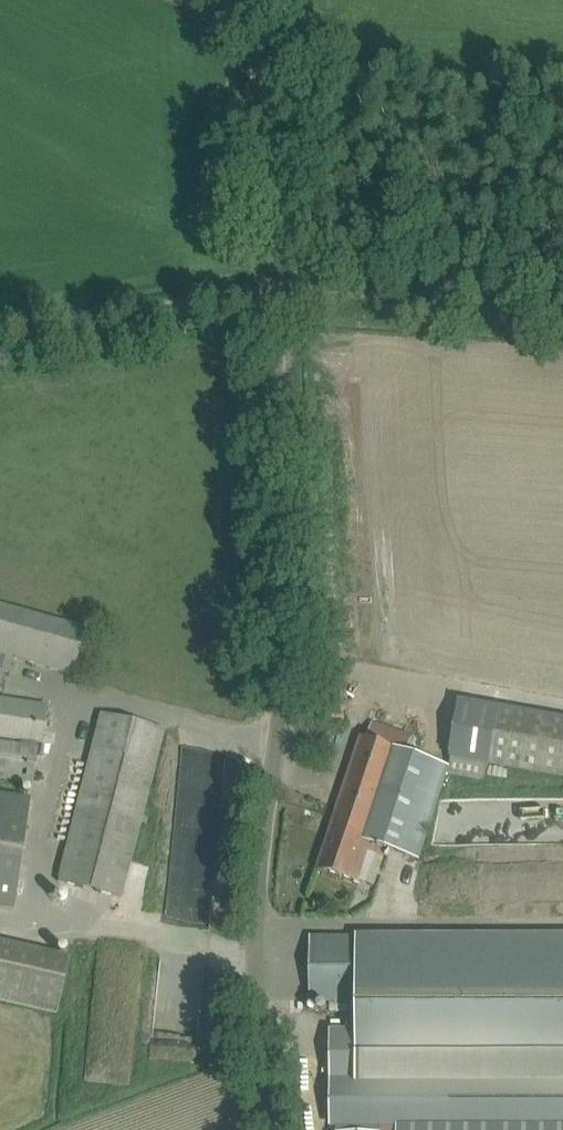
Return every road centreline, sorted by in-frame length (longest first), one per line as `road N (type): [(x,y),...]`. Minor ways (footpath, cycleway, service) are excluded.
road 1 (unclassified): [(270,1129),(254,990),(286,610),(256,0)]
road 2 (track): [(0,324),(271,278)]

